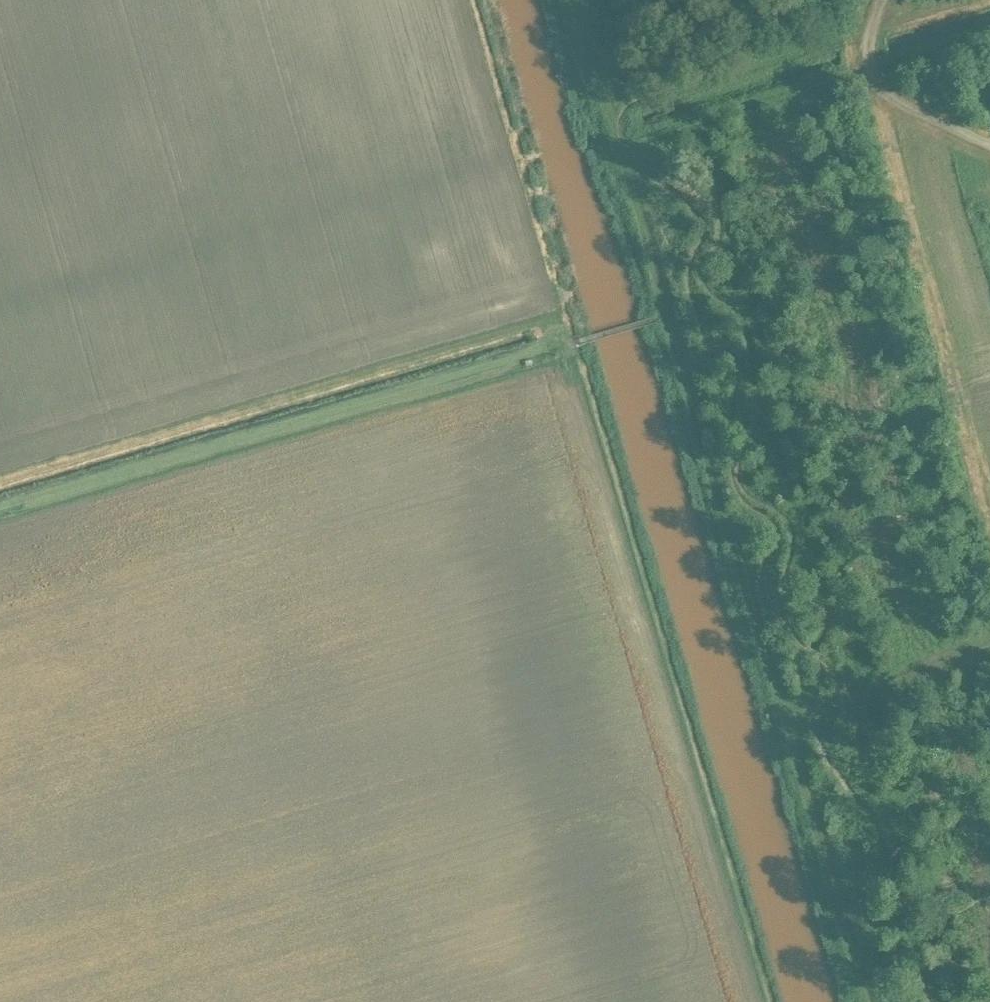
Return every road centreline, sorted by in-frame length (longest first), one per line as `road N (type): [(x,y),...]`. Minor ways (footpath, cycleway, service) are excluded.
road 1 (track): [(620,151),(869,1001)]
road 2 (track): [(989,640),(786,725)]
road 3 (track): [(989,142),(879,85),(868,49),(881,0)]
road 4 (track): [(577,0),(615,128)]

